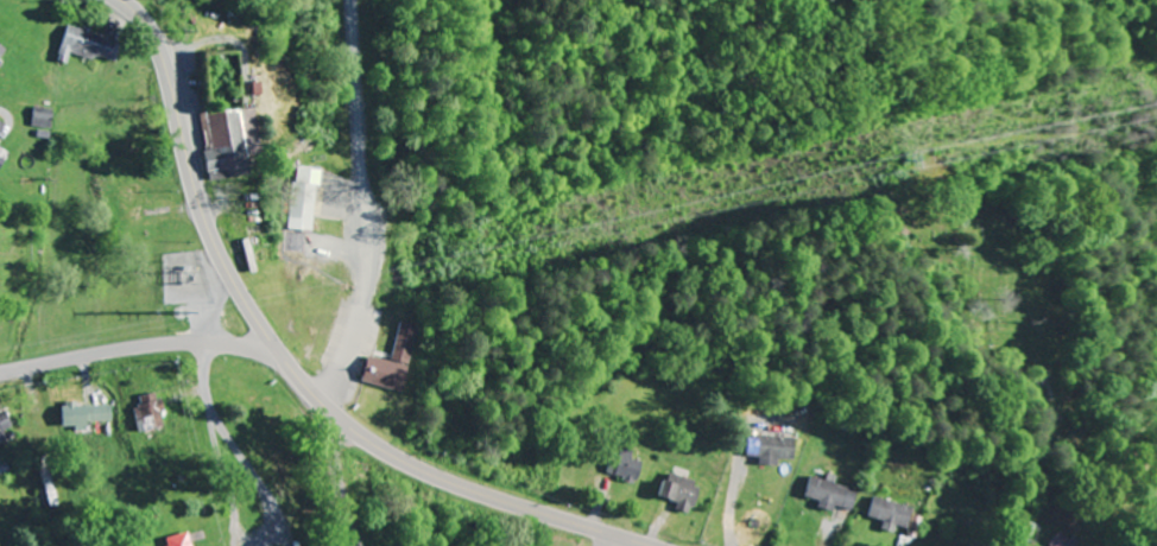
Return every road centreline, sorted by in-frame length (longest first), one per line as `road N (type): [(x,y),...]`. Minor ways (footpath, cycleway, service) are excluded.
road 1 (secondary): [(647,545),(443,478),(386,451),(330,408),(229,272),(196,192),(166,59),(121,0)]
road 2 (residential): [(354,0),(372,259),(361,329),(330,408)]
road 3 (residential): [(286,358),(170,344),(0,373)]
road 4 (residential): [(207,344),(214,437),(242,545)]
road 5 (residential): [(330,408),(362,545)]

